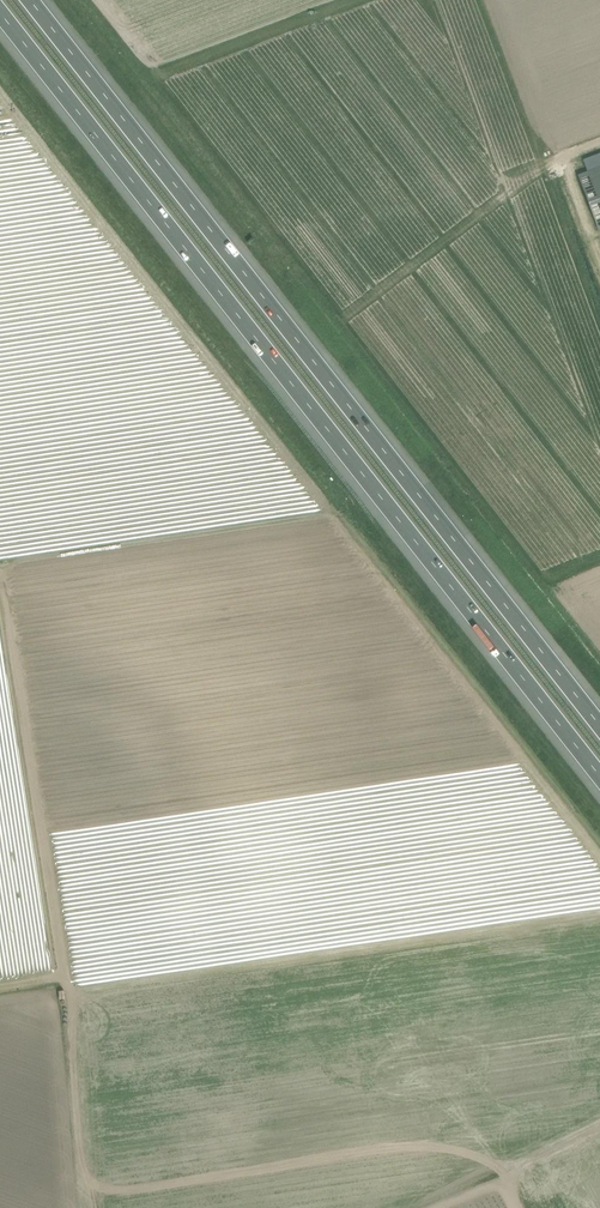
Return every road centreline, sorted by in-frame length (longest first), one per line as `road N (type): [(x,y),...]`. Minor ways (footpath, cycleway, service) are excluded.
road 1 (motorway): [(0,11),(599,777)]
road 2 (motorway): [(599,725),(30,0)]

